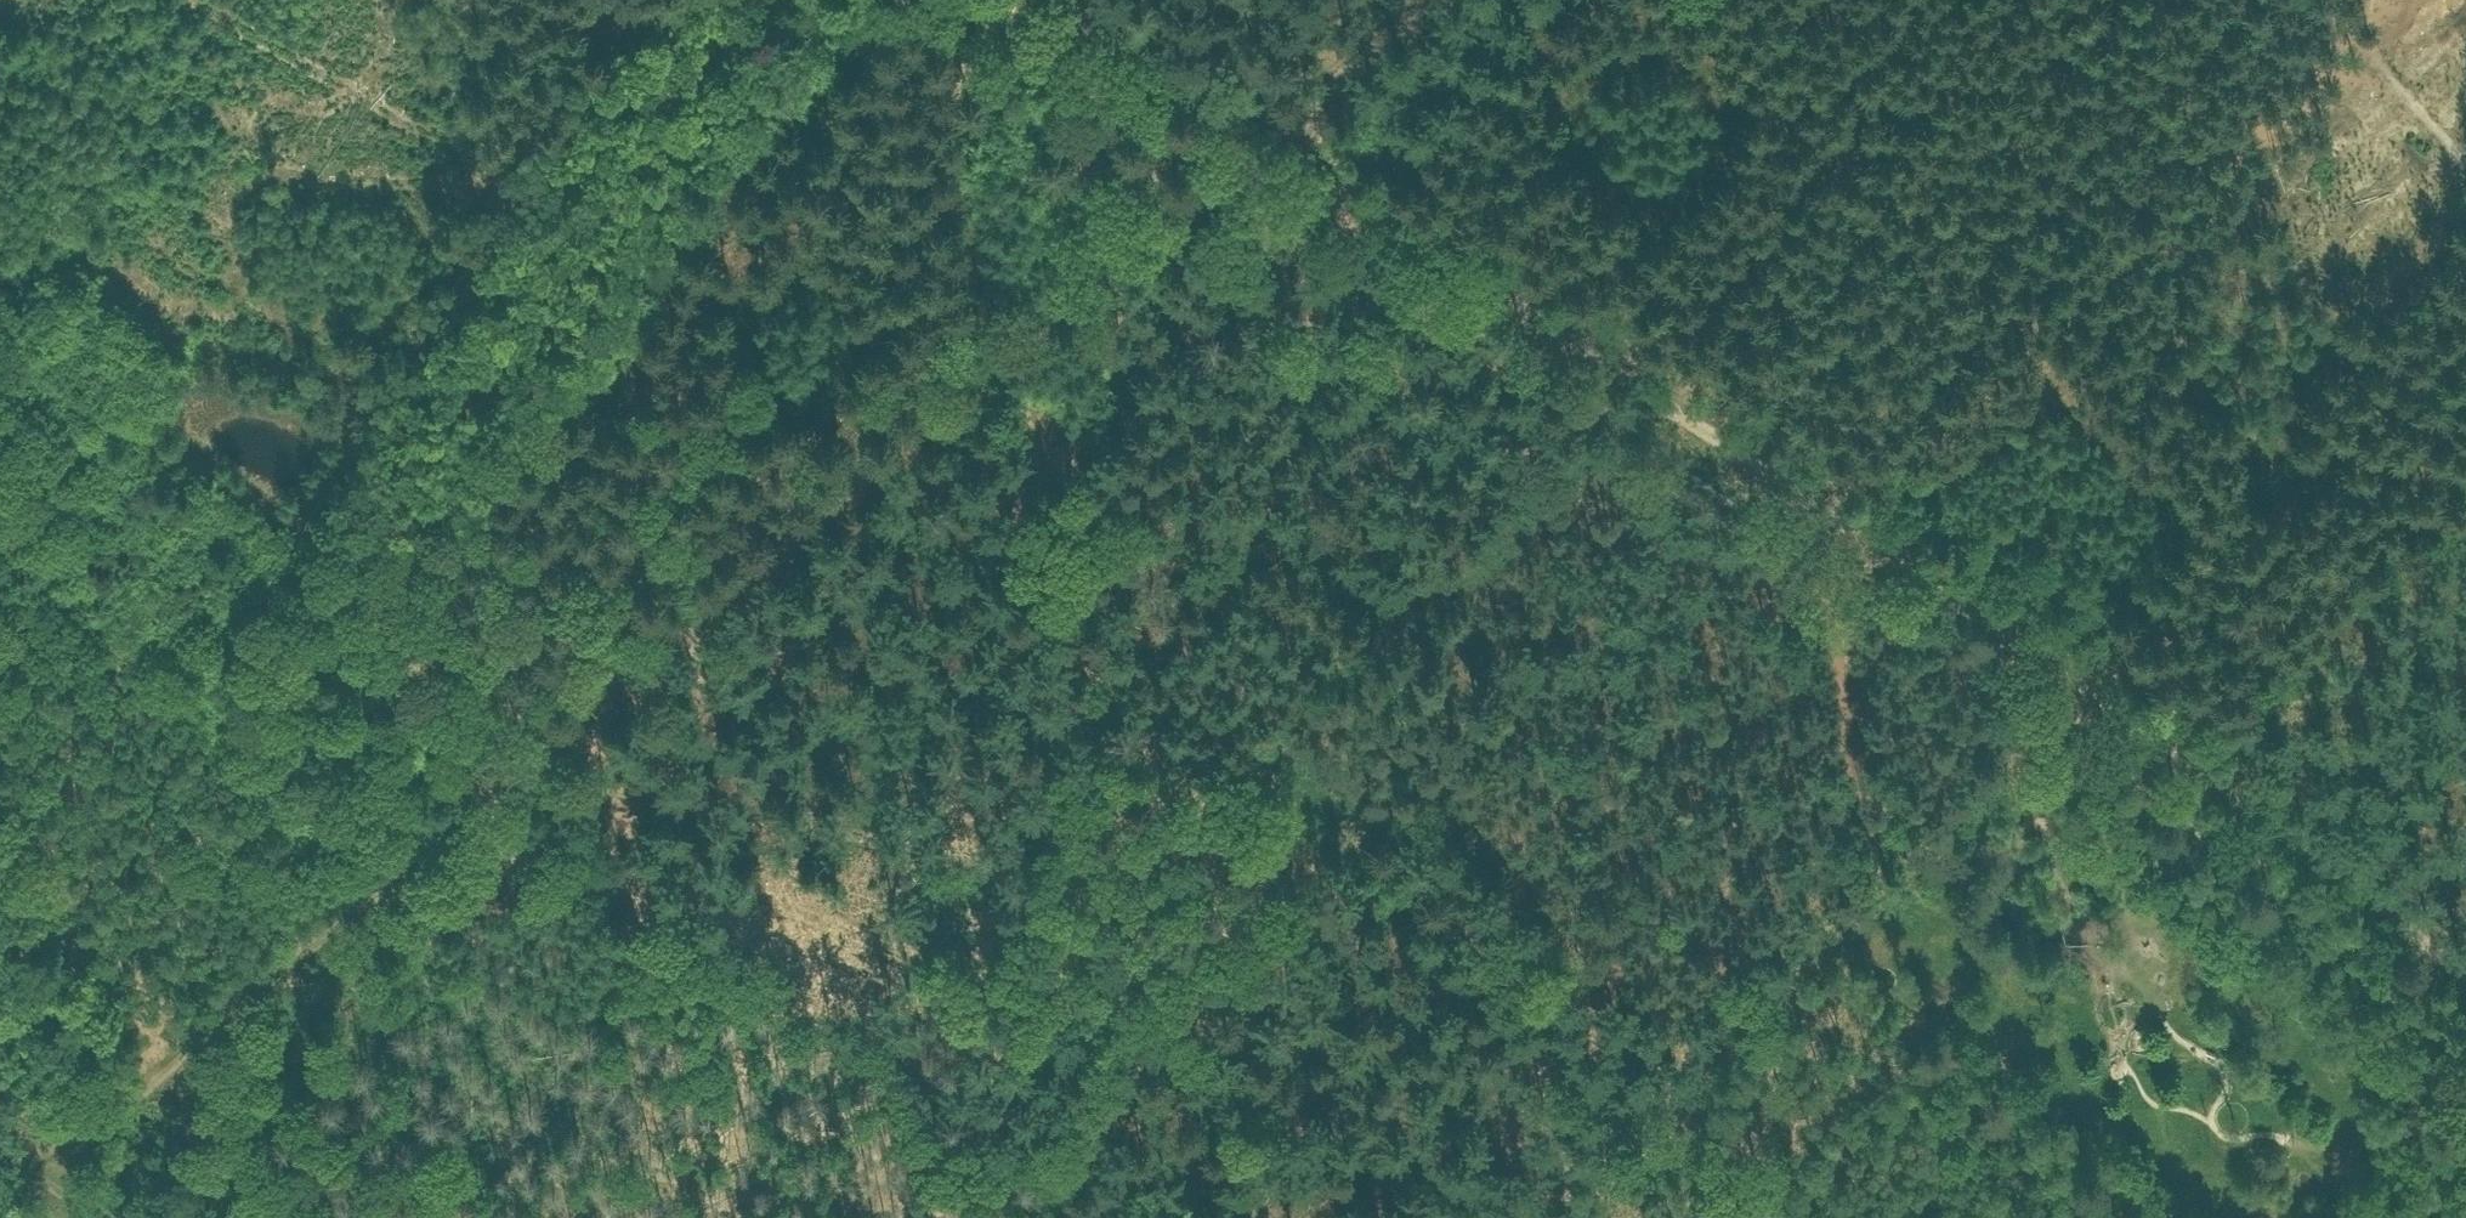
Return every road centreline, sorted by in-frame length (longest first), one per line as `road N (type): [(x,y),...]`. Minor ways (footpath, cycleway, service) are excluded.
road 1 (track): [(1280,1217),(1194,1039),(1118,930),(910,831),(506,772),(327,556),(258,501),(0,337)]
road 2 (track): [(1279,146),(1855,528),(2304,841),(2465,990)]
road 3 (track): [(2060,669),(1951,859),(1901,870),(1830,842),(1822,663),(1877,460),(2009,336),(2374,62),(2417,0)]
road 4 (track): [(1279,146),(506,772),(366,898)]
road 5 (track): [(366,898),(44,1177)]
road 6 (track): [(1068,0),(1279,146)]
road 7 (track): [(1440,0),(1279,146)]

